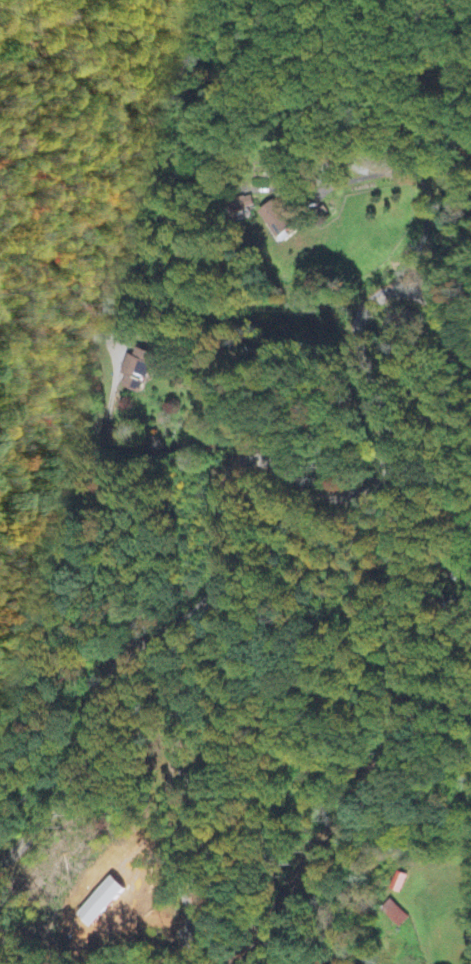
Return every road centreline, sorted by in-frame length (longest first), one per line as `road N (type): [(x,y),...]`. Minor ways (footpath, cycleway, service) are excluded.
road 1 (residential): [(470,343),(420,295),(391,291),(366,306),(355,333),(386,419),(378,476),(358,494),(339,496),(266,461),(229,471),(218,501),(217,575),(204,601),(115,665),(77,766),(0,863)]

